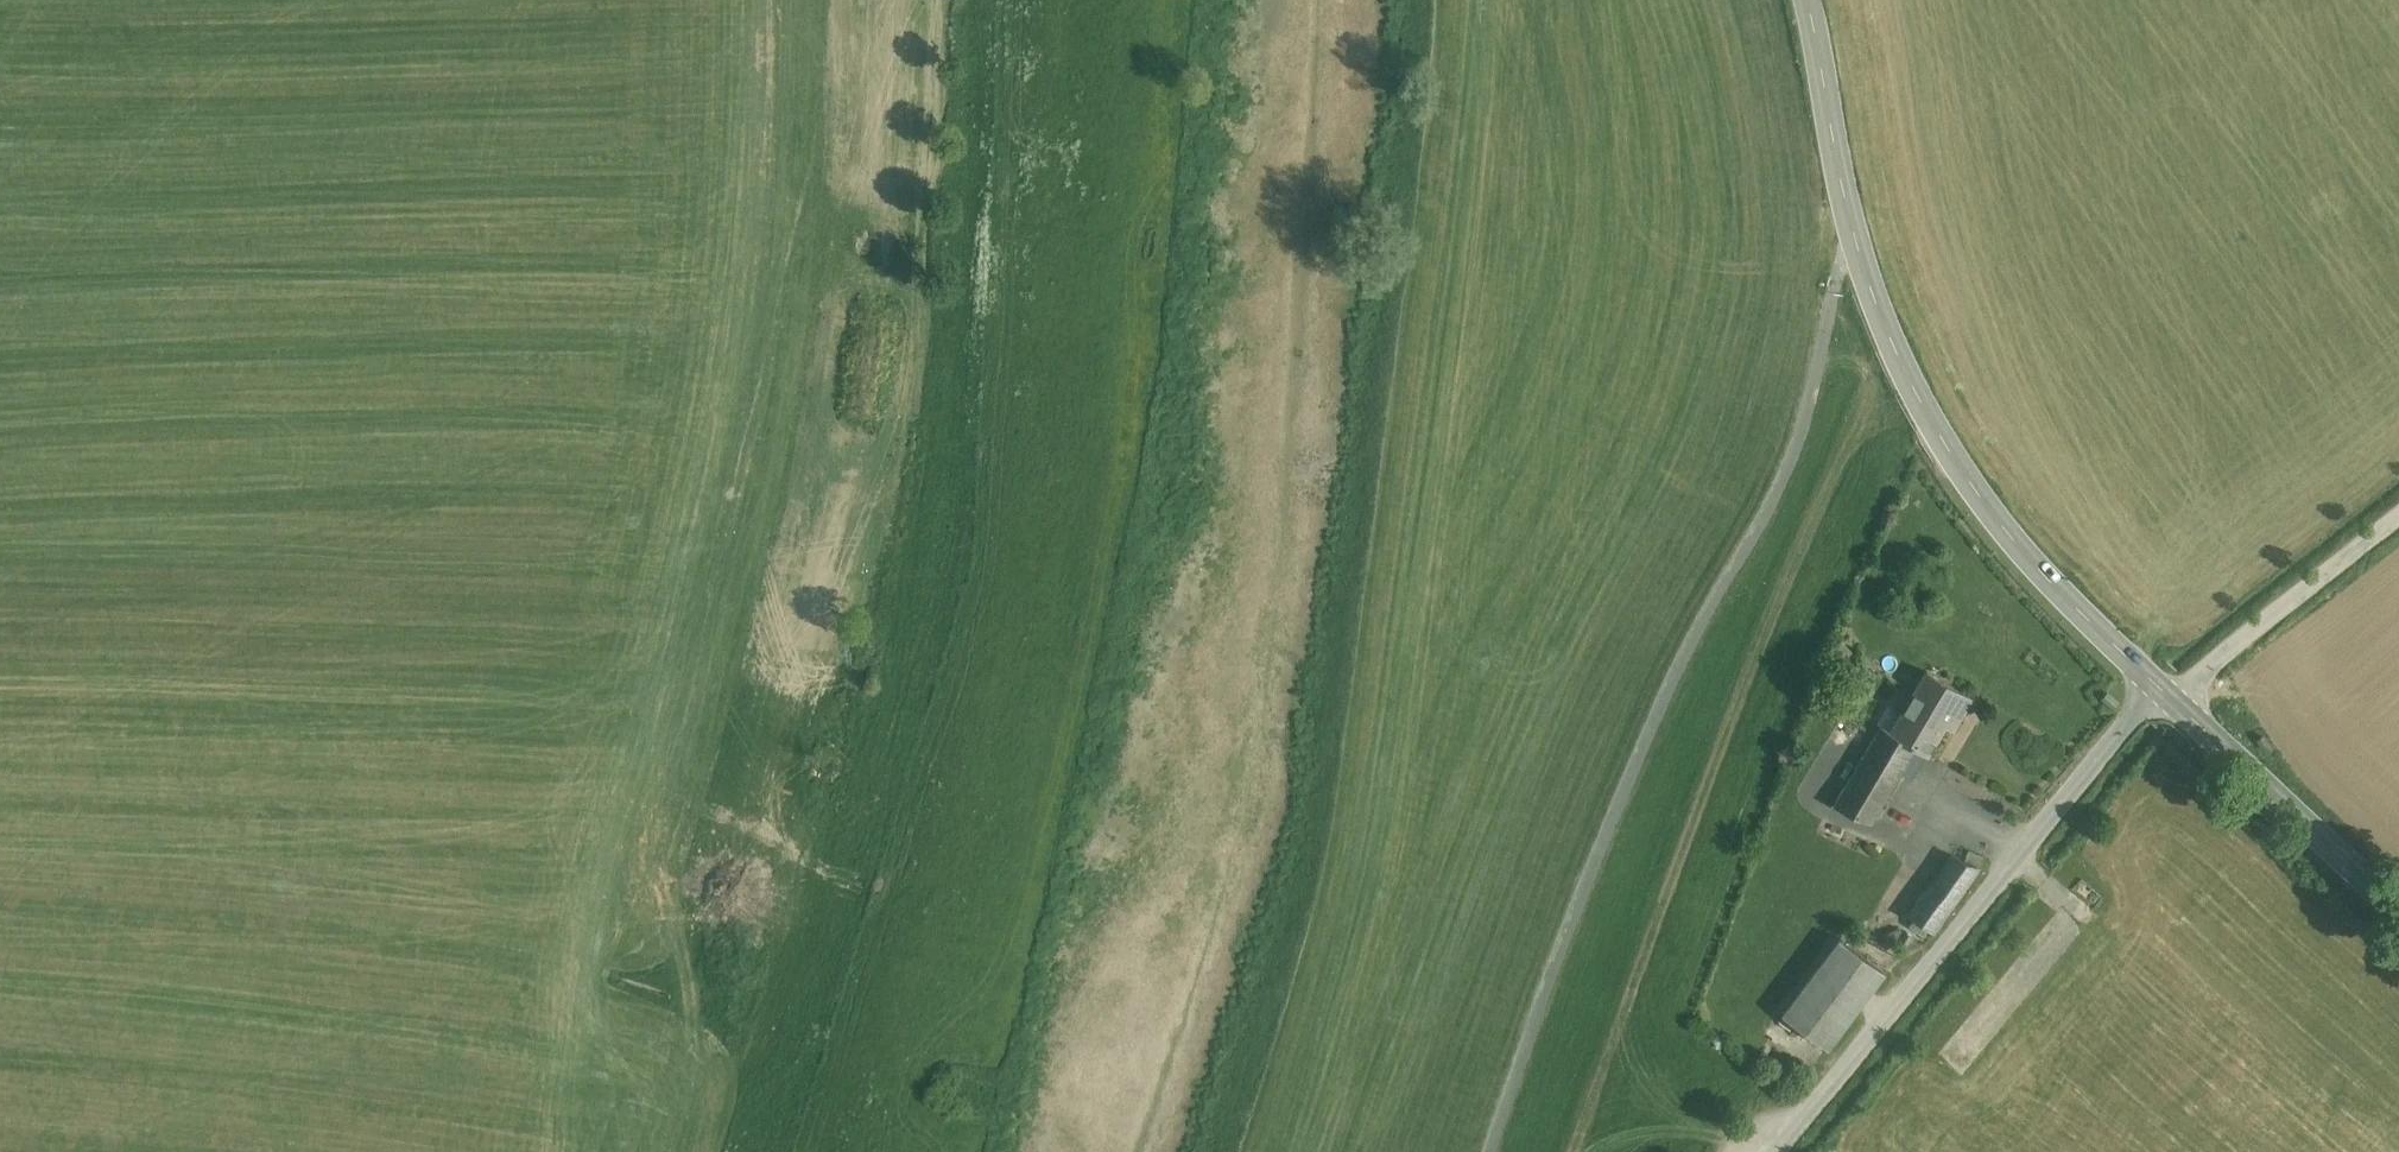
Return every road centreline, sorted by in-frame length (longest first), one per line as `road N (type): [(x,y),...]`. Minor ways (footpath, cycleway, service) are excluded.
road 1 (tertiary): [(2167,696),(2006,529),(1921,399),(1858,243),(1807,0)]
road 2 (unclassified): [(1779,1151),(2136,714),(2167,696)]
road 3 (tertiary): [(2398,909),(2167,696)]
road 4 (unclassified): [(2167,696),(2194,684),(2398,520)]

